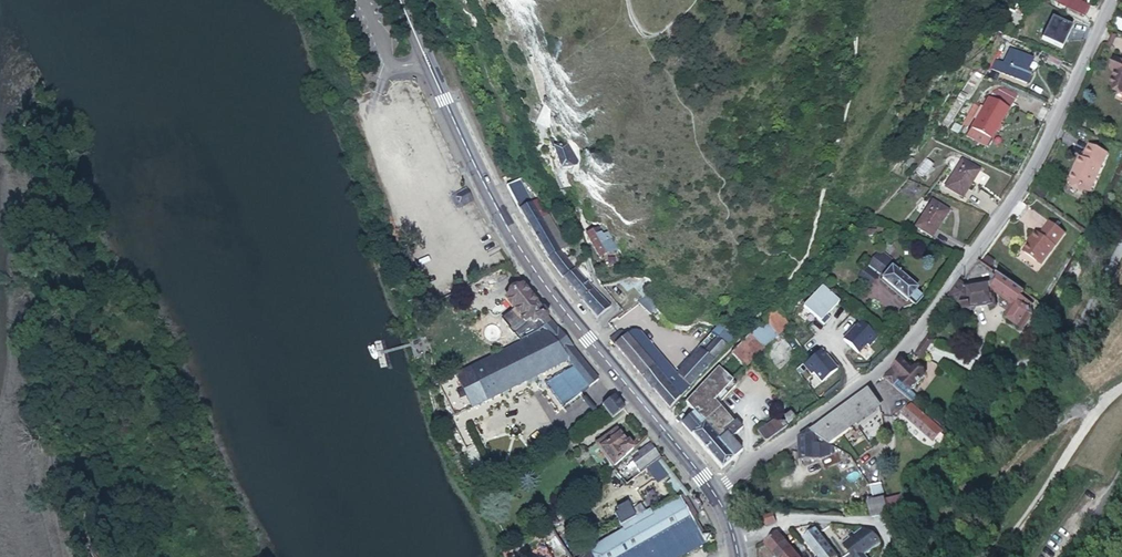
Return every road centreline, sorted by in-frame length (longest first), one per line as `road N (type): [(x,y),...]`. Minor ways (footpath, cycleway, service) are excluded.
road 1 (tertiary): [(718,491),(868,384),(918,333),(1025,179),(1109,0)]
road 2 (primary): [(718,491),(516,238),(403,0)]

